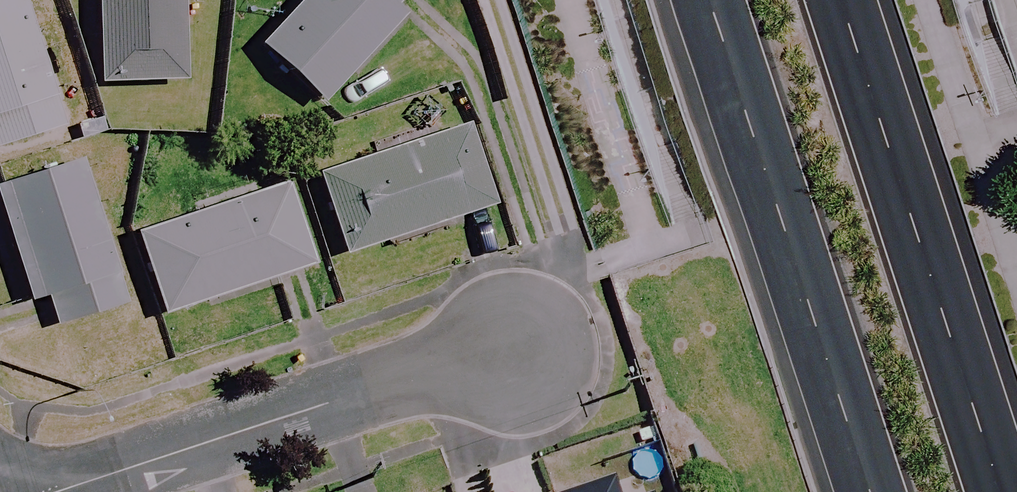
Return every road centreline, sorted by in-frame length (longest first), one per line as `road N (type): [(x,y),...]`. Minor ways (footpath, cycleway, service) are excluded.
road 1 (primary): [(874,491),(714,0)]
road 2 (primary): [(853,0),(1013,491)]
road 3 (residential): [(61,491),(522,338)]

